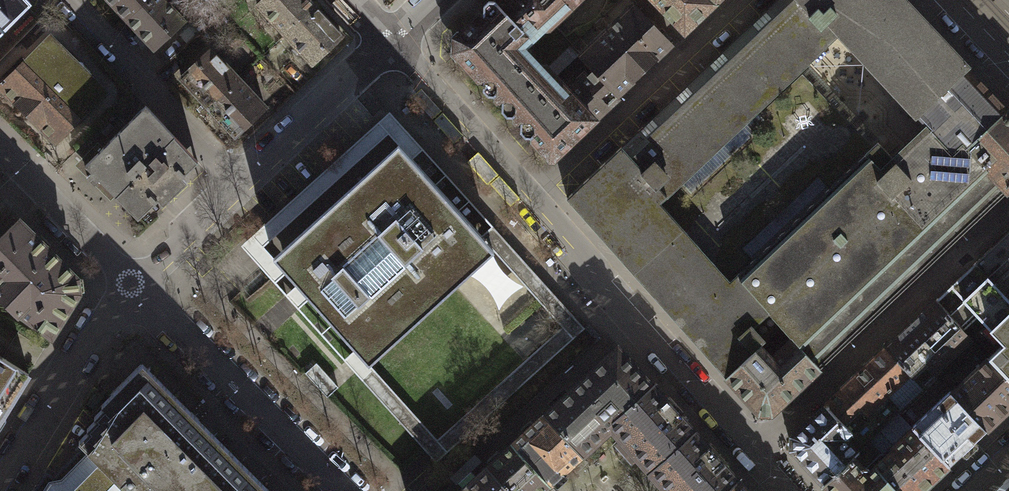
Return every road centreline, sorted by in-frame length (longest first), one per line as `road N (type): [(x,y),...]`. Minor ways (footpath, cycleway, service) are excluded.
road 1 (residential): [(1008,210),(754,450)]
road 2 (residential): [(754,450),(529,198)]
road 3 (residential): [(736,0),(529,198)]
road 4 (residential): [(133,288),(330,490)]
road 5 (residential): [(72,0),(238,185)]
road 6 (residential): [(0,482),(133,288)]
road 7 (residential): [(391,44),(238,185)]
road 8 (residential): [(529,198),(391,44)]
road 9 (residential): [(0,153),(133,288)]
road 10 (residential): [(238,185),(133,288)]

